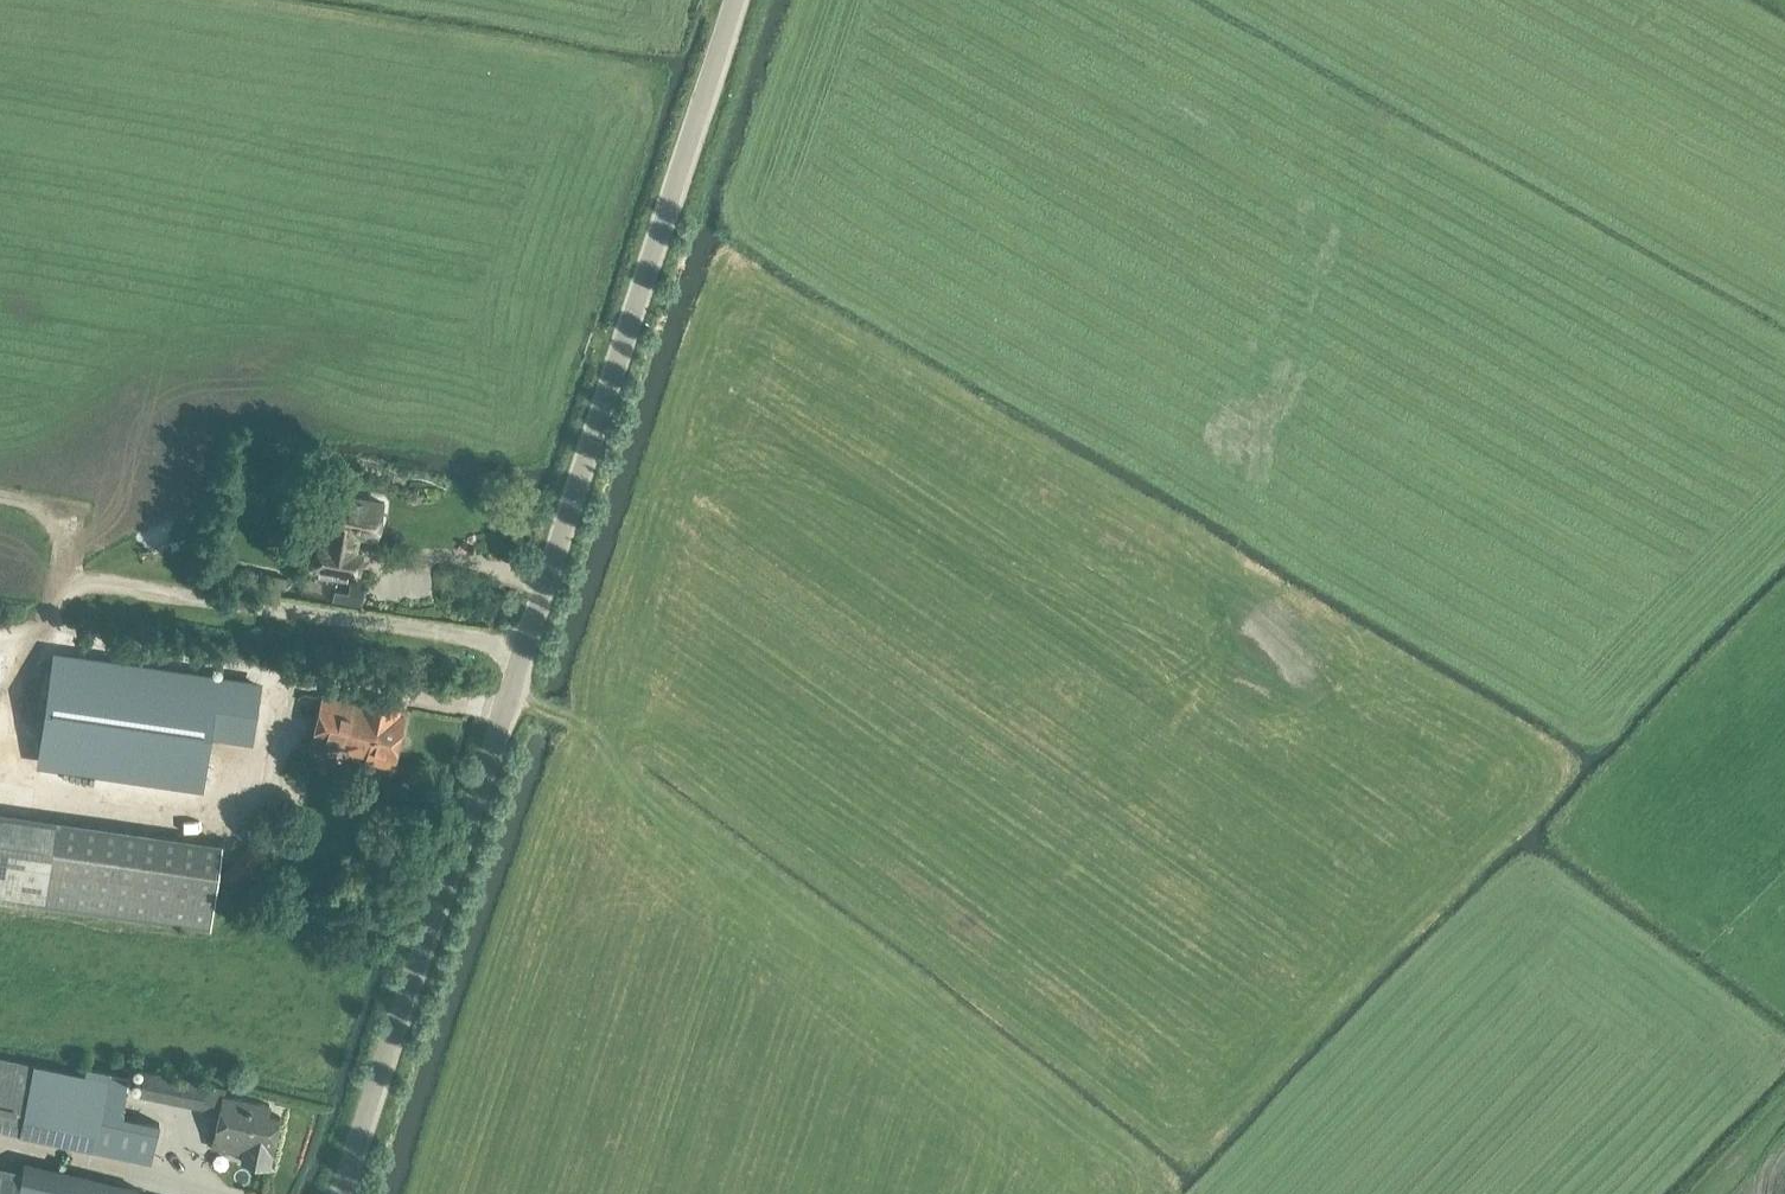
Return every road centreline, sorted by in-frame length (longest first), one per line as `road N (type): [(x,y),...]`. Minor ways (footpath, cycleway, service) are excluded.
road 1 (unclassified): [(347,1193),(736,0)]
road 2 (track): [(0,573),(525,645)]
road 3 (track): [(70,585),(66,539),(34,504),(0,497)]

